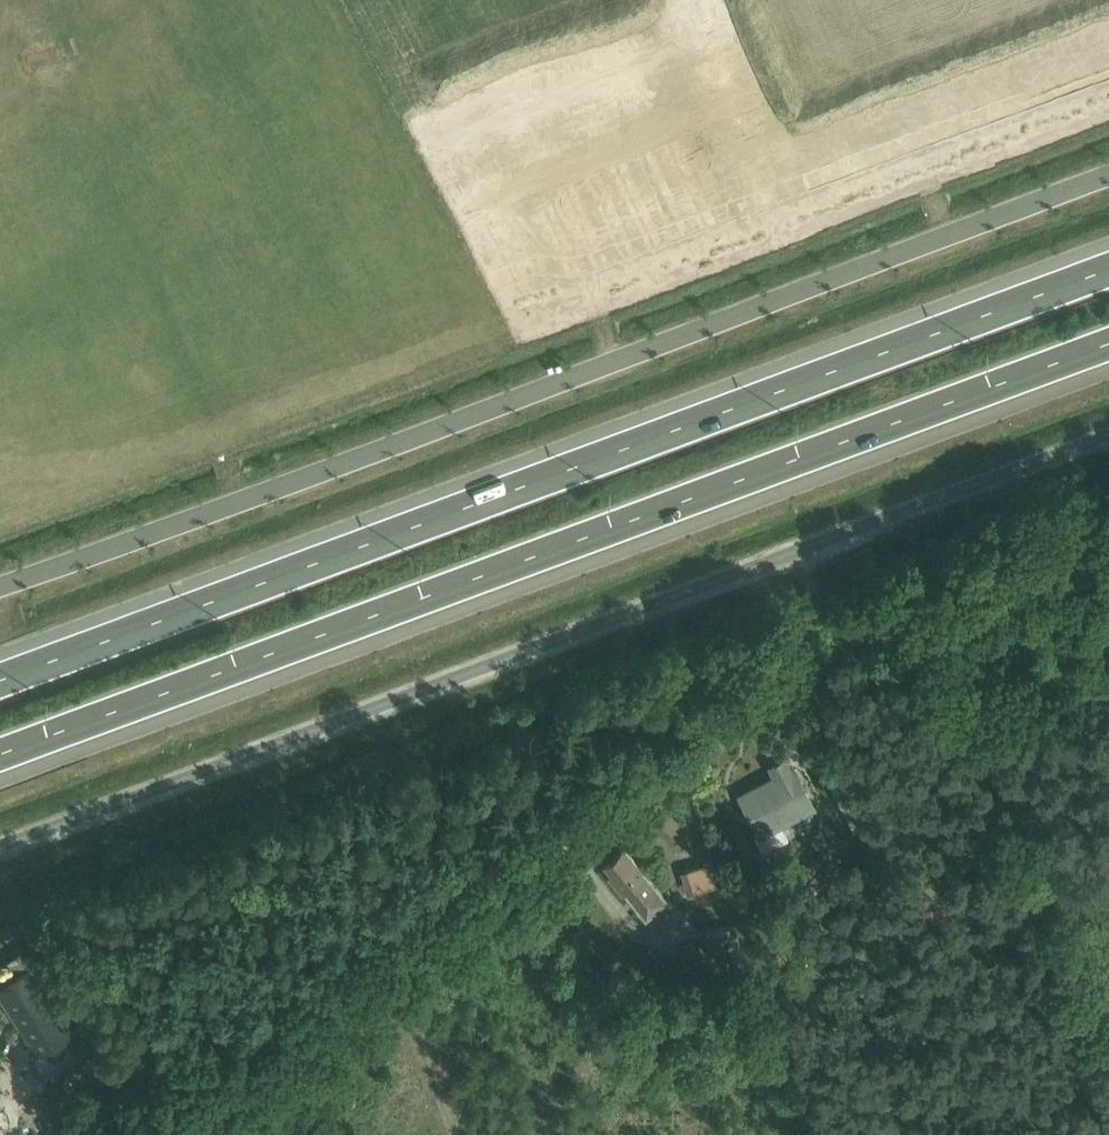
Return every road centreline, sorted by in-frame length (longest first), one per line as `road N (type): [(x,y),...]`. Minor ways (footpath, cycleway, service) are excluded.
road 1 (motorway): [(1108,267),(0,678)]
road 2 (motorway): [(0,755),(1108,344)]
road 3 (tertiary): [(0,585),(1108,177)]
road 4 (tertiary): [(1108,446),(0,851)]
road 5 (track): [(922,710),(1047,814),(1108,992)]
road 6 (track): [(774,568),(922,710)]
road 7 (track): [(1108,720),(922,710)]

